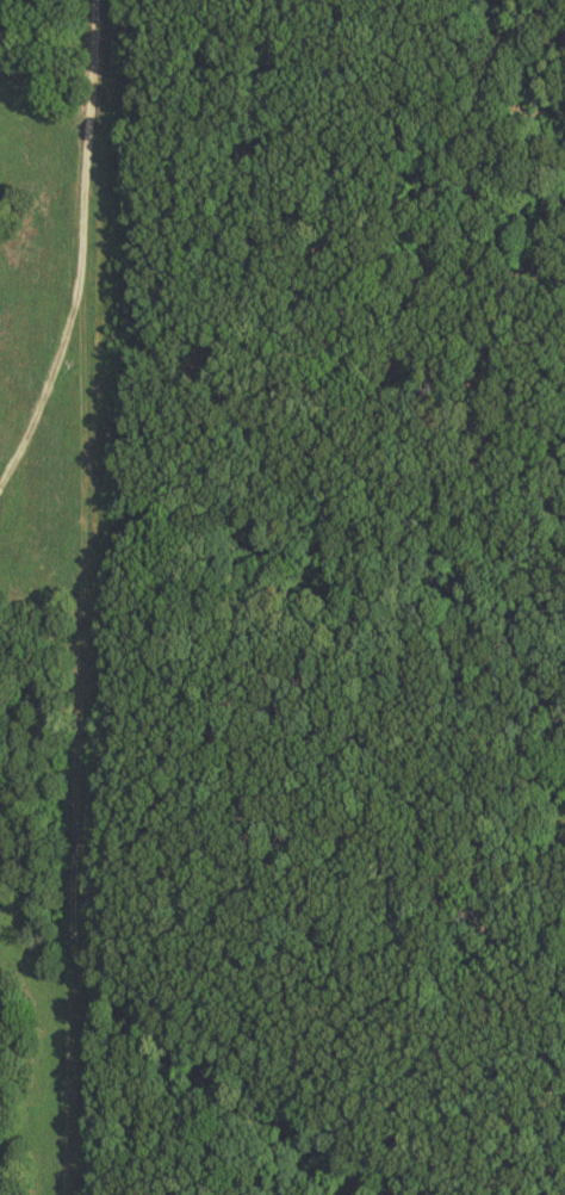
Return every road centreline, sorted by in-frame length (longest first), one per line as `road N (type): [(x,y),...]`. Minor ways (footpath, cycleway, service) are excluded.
road 1 (residential): [(0,483),(32,423),(77,302),(105,0)]

